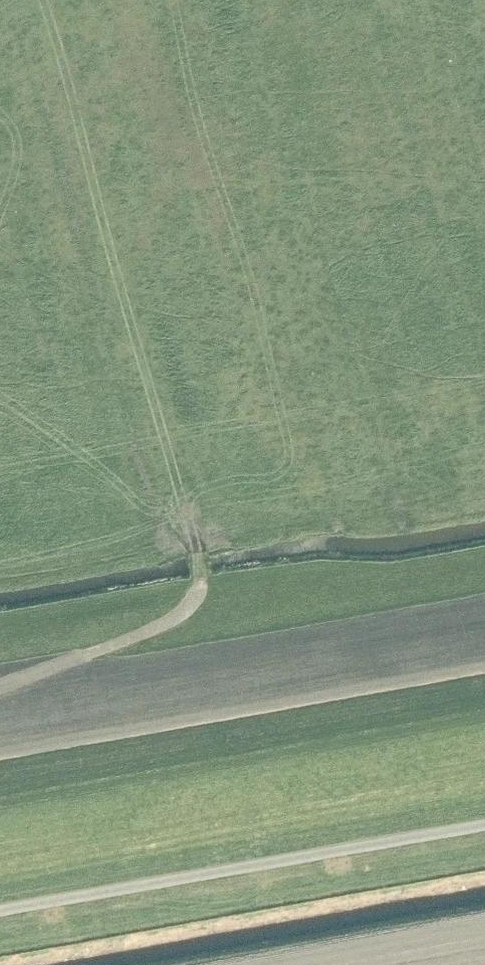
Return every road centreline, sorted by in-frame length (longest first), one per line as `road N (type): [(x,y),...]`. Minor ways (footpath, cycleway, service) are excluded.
road 1 (unclassified): [(0,910),(484,824)]

